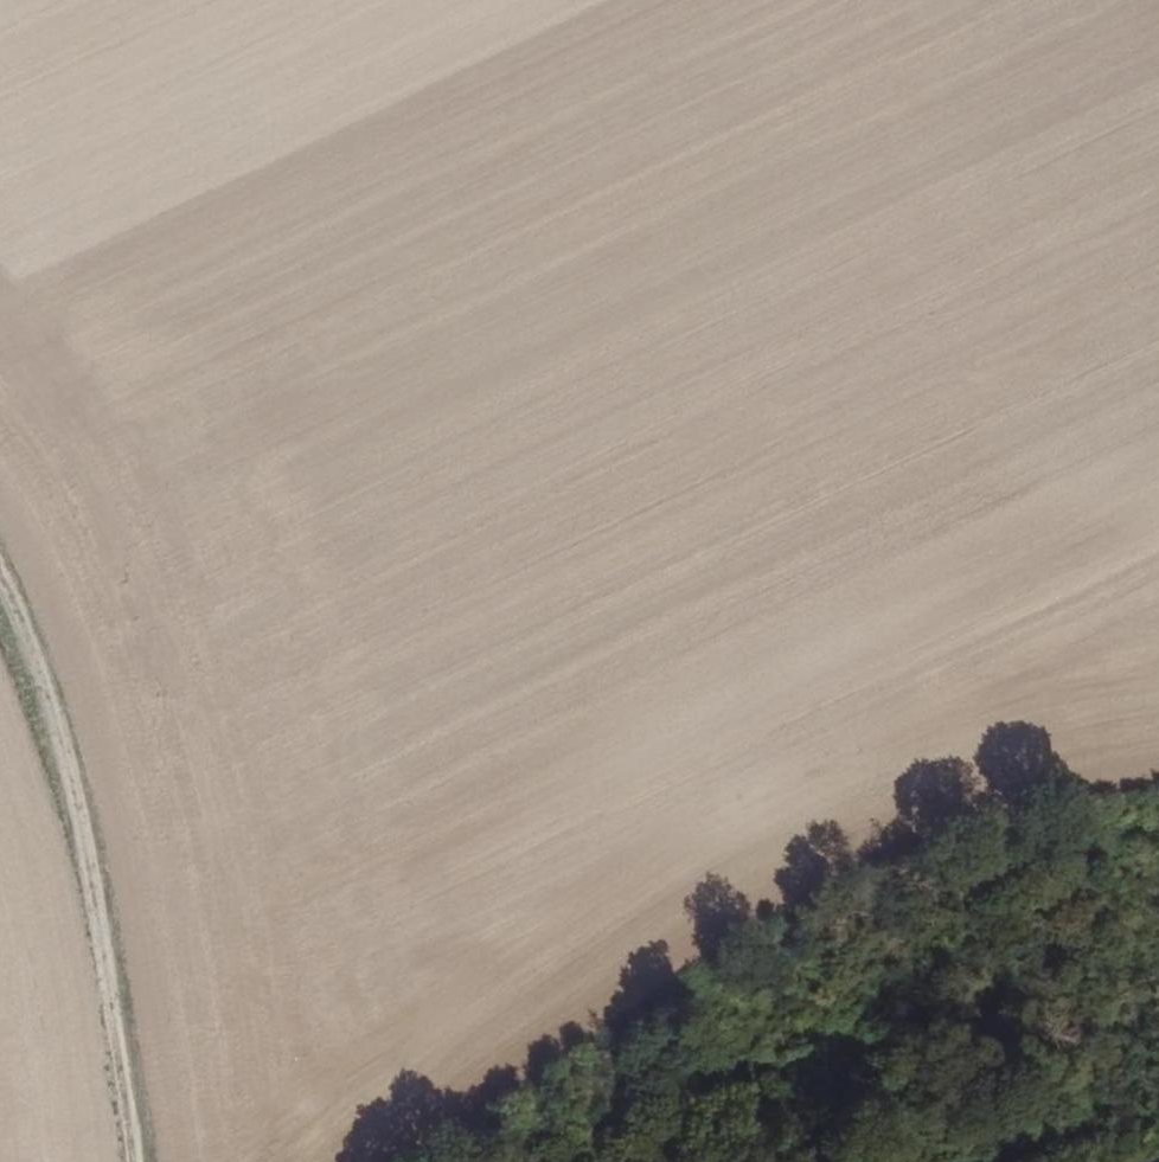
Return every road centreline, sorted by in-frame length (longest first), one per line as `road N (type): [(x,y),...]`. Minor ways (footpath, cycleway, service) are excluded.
road 1 (track): [(0,582),(67,761),(121,993),(146,1161)]

